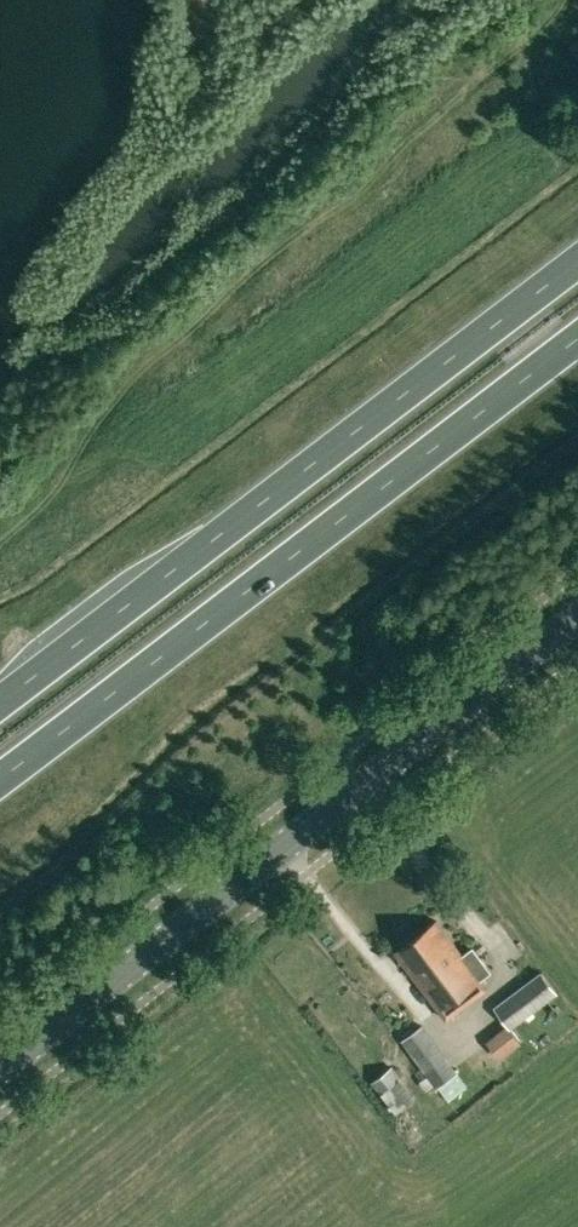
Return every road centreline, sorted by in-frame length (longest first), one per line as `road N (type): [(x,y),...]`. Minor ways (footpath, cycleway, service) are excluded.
road 1 (track): [(555,0),(525,37),(140,367),(66,450),(51,481),(0,528)]
road 2 (tertiary): [(0,1066),(577,615)]
road 3 (trunk): [(0,779),(577,333)]
road 4 (trunk): [(577,259),(0,703)]

